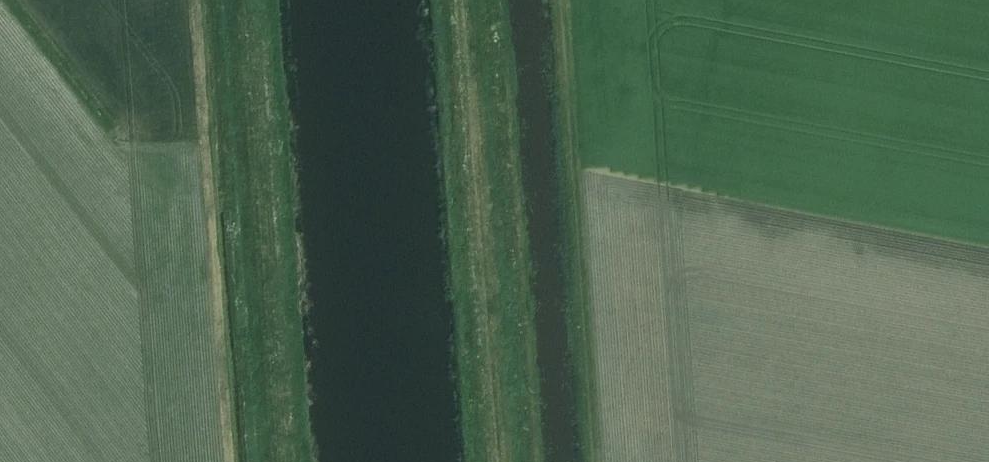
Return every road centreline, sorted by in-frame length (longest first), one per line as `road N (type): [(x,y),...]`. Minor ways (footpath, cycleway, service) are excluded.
road 1 (track): [(493,461),(459,0)]

